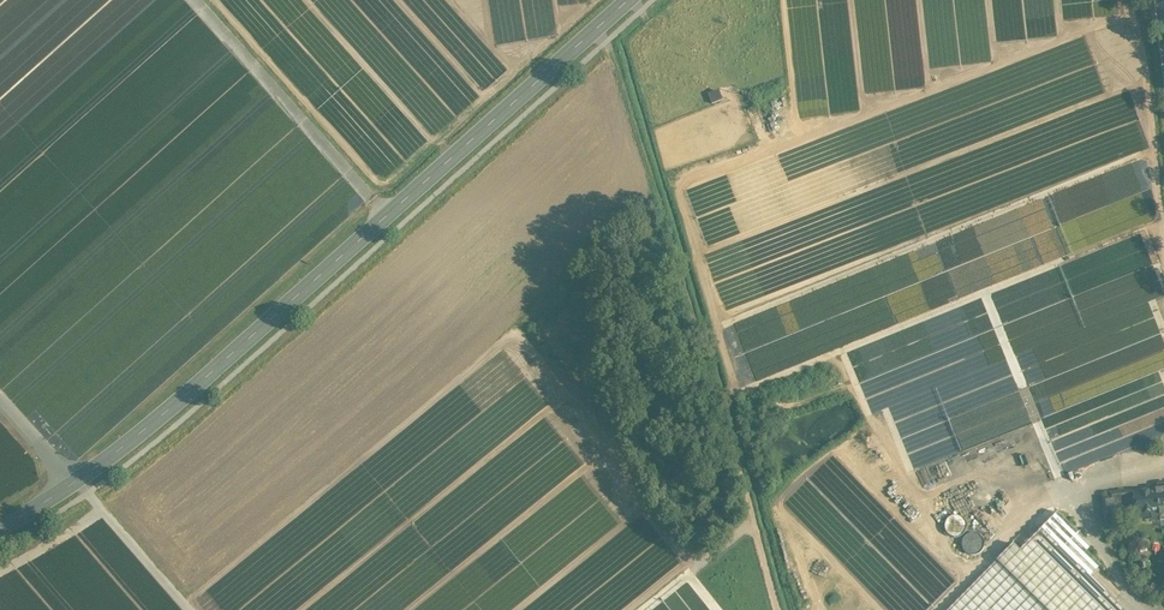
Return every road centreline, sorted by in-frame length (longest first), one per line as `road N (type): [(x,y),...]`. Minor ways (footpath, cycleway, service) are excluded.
road 1 (secondary): [(0,527),(70,485),(207,375),(632,0)]

